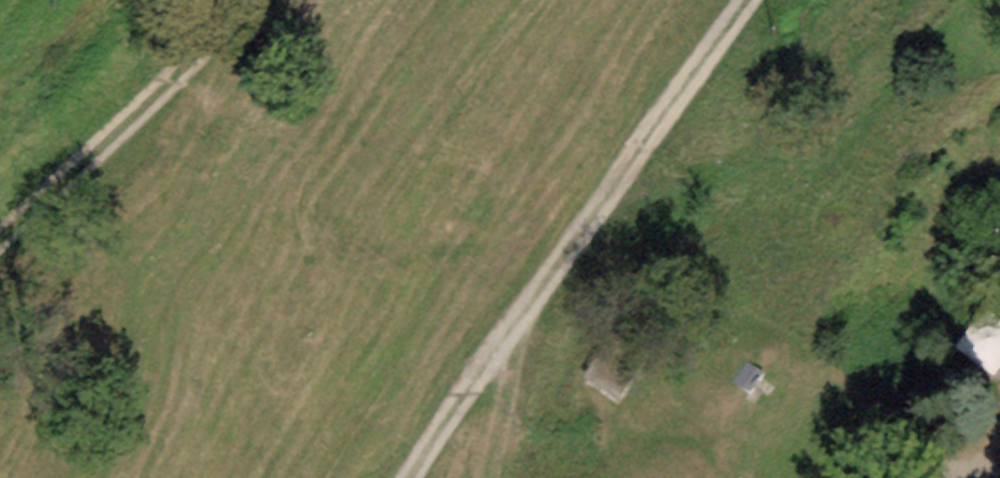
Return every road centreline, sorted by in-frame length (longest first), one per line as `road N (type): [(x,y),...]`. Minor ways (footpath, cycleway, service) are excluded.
road 1 (track): [(409,477),(751,0)]
road 2 (track): [(247,0),(115,137),(0,234)]
road 3 (track): [(512,330),(510,477)]

